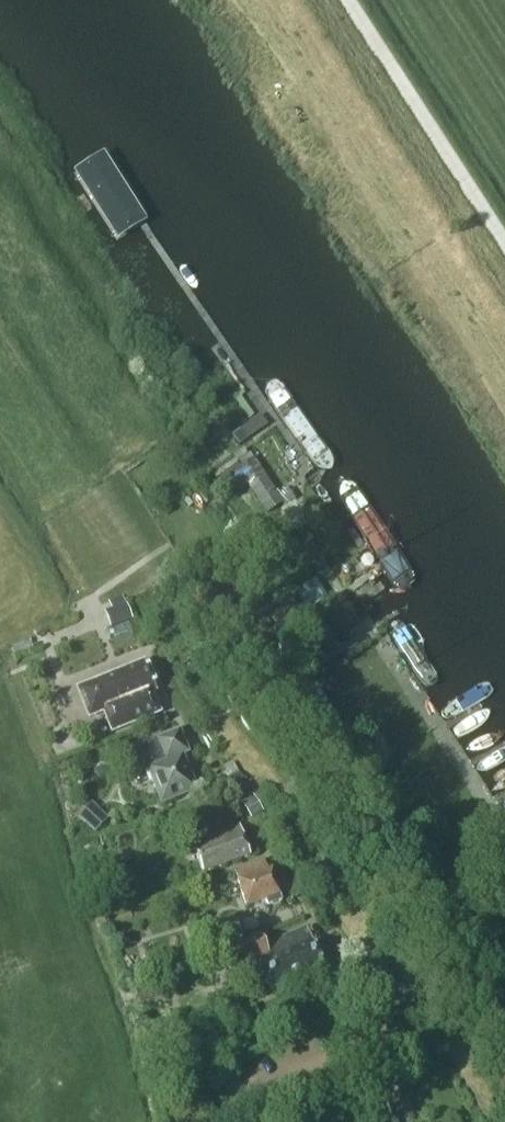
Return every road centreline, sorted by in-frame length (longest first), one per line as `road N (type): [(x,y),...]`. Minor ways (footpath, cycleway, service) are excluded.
road 1 (unclassified): [(504,243),(348,0)]

